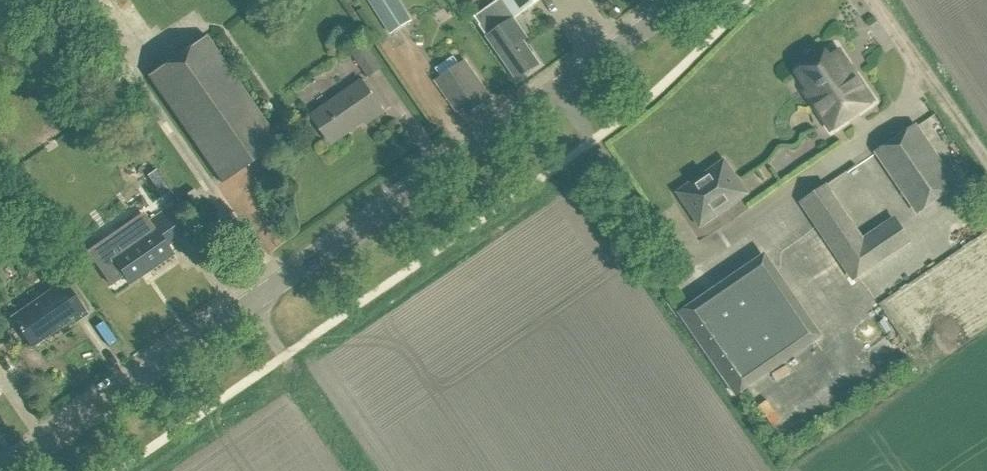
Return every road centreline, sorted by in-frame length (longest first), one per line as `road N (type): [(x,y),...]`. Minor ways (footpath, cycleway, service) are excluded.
road 1 (tertiary): [(12,470),(690,0)]

